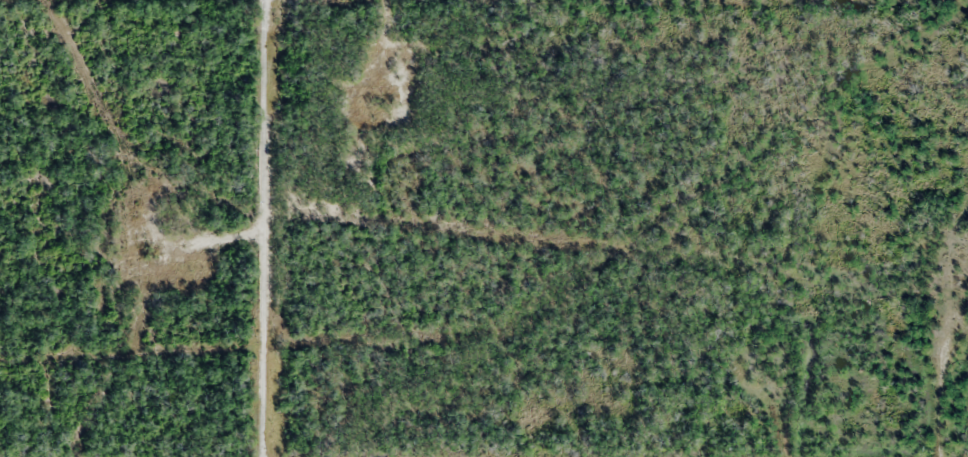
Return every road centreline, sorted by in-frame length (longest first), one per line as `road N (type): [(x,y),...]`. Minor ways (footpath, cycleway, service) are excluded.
road 1 (track): [(265,456),(268,0)]

